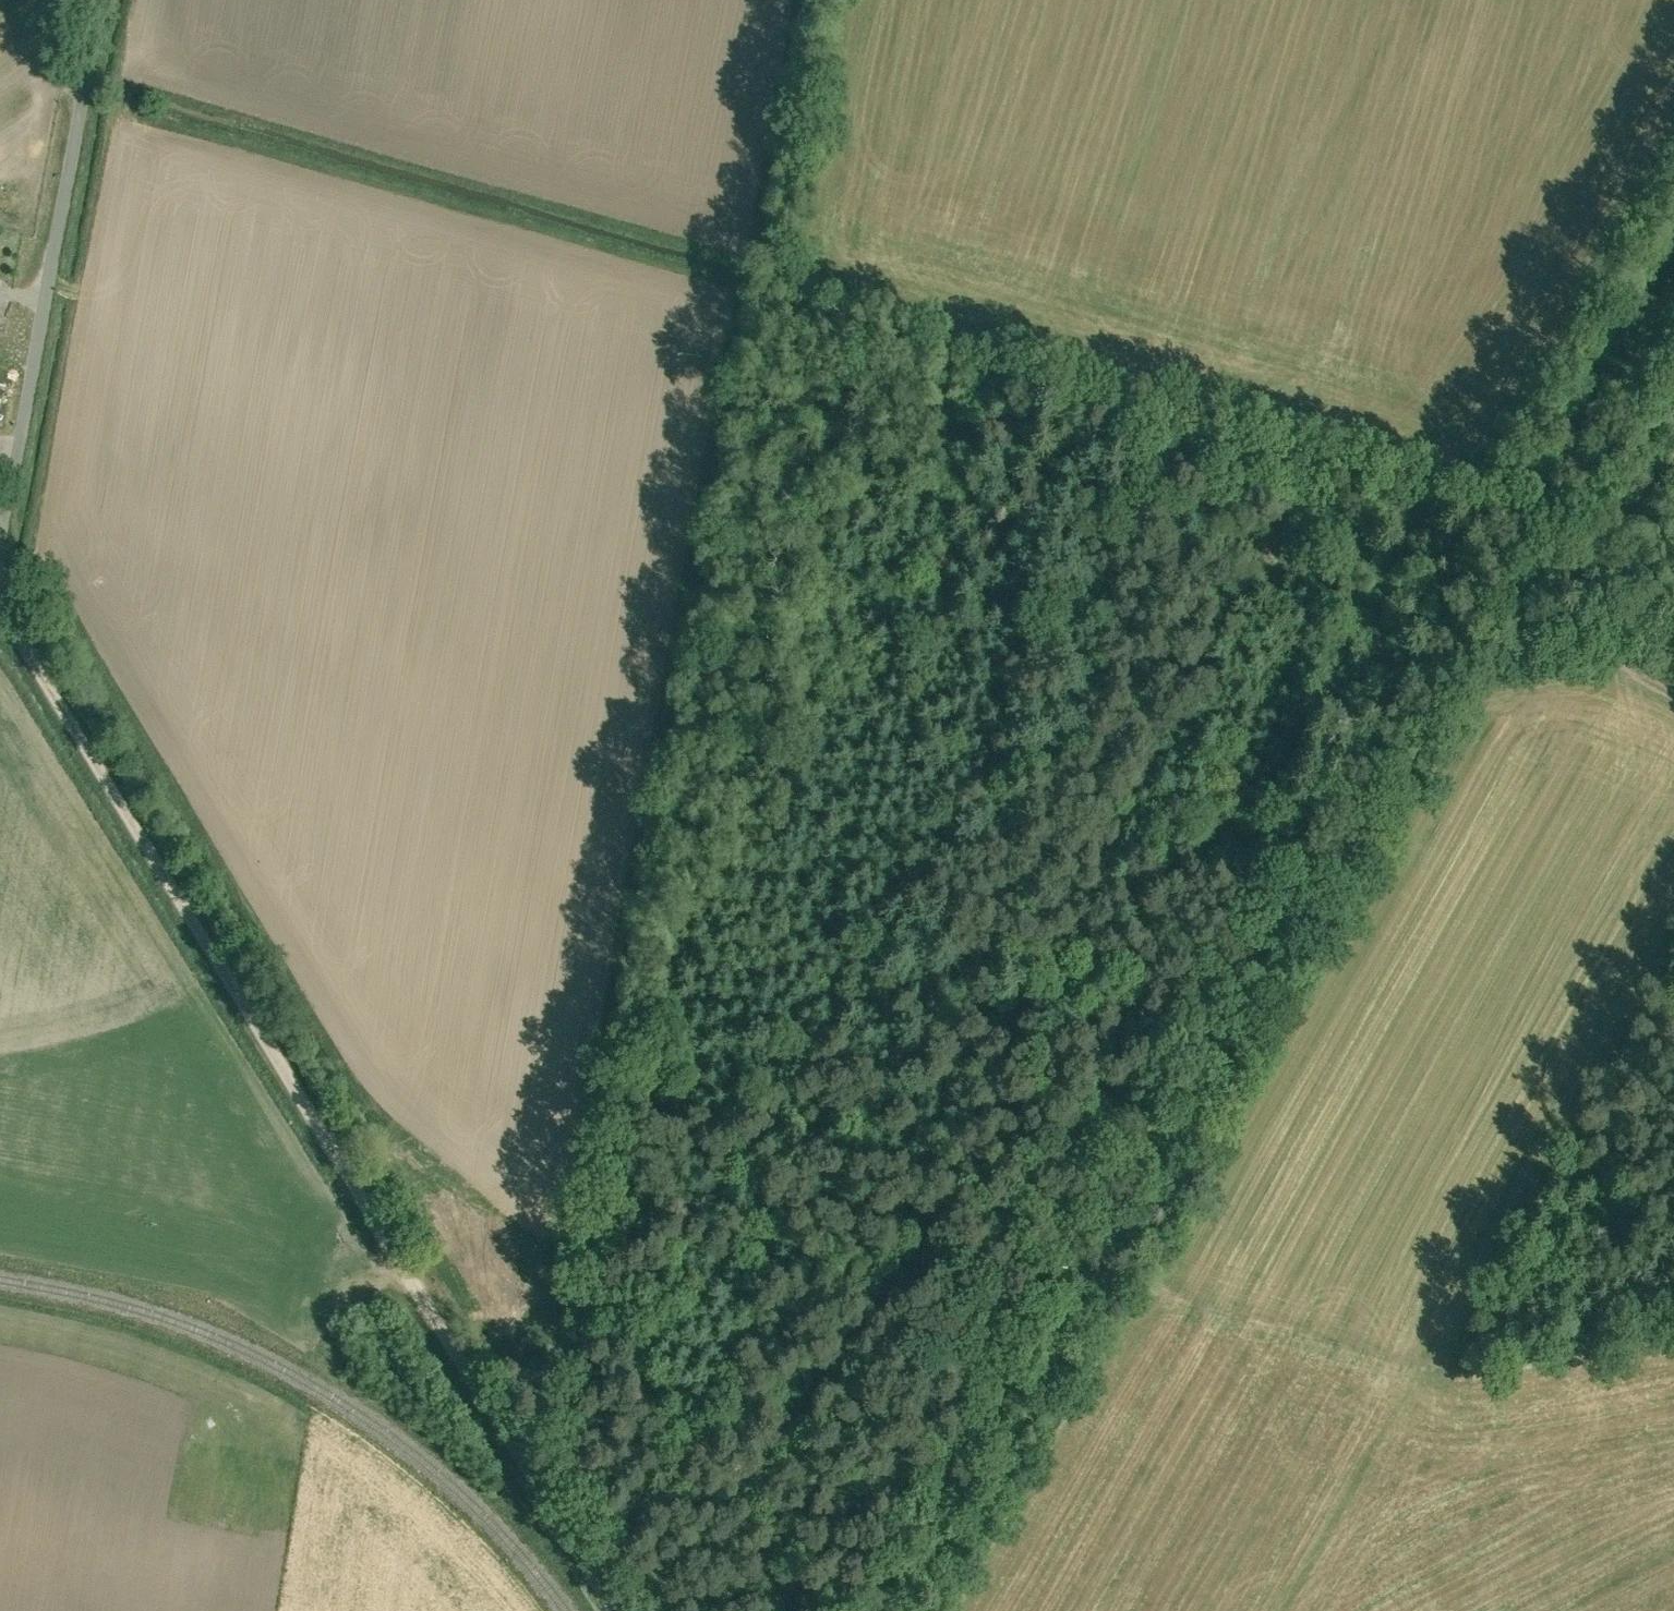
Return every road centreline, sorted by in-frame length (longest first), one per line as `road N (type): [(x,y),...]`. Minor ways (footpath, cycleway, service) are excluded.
road 1 (track): [(615,1610),(0,593)]
road 2 (track): [(1673,281),(1086,1297)]

